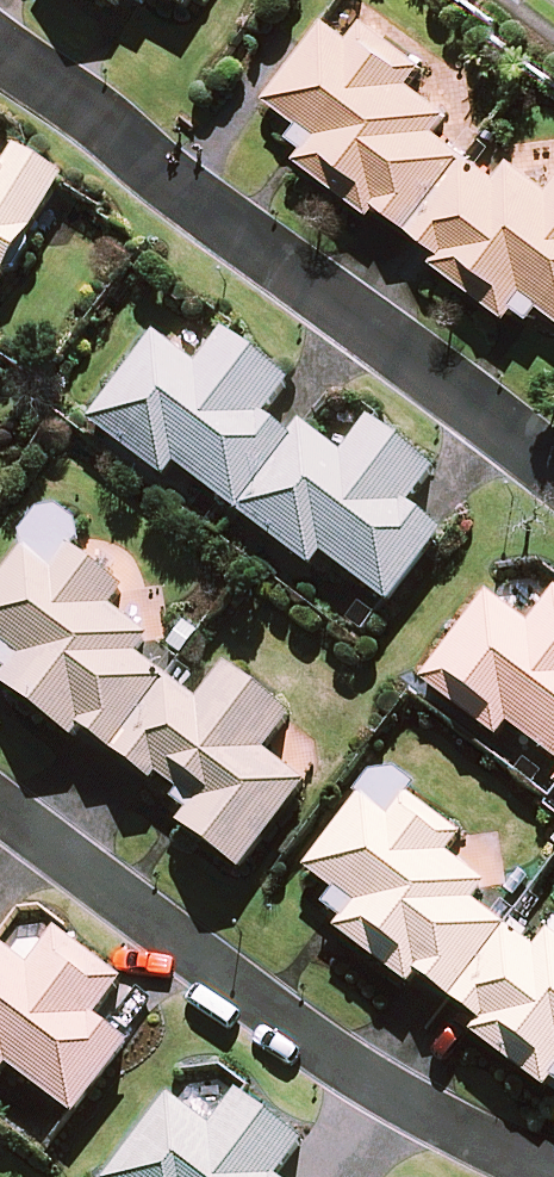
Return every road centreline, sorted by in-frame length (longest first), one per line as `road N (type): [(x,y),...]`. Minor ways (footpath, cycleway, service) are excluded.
road 1 (unclassified): [(0,41),(553,464)]
road 2 (unclassified): [(0,807),(371,1084),(553,1176)]

